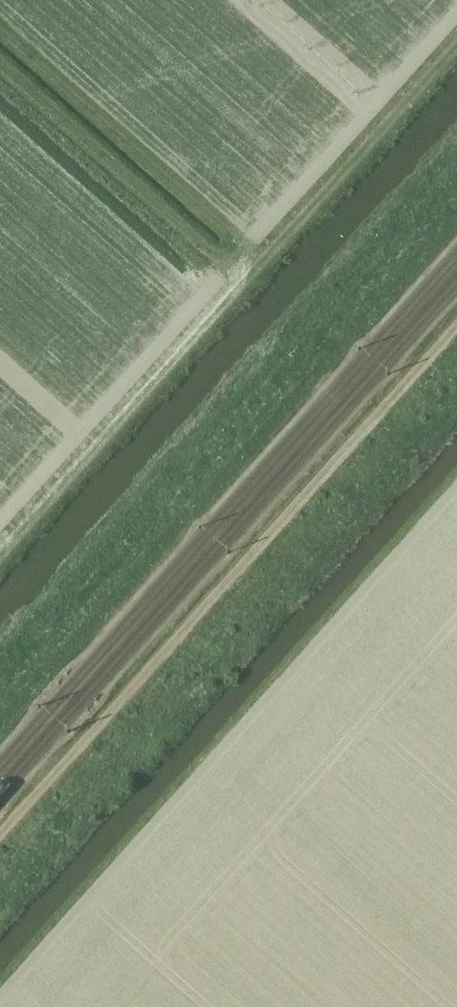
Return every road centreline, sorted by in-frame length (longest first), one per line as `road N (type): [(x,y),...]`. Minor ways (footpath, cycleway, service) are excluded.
road 1 (track): [(0,834),(456,324)]
road 2 (track): [(0,728),(456,220)]

